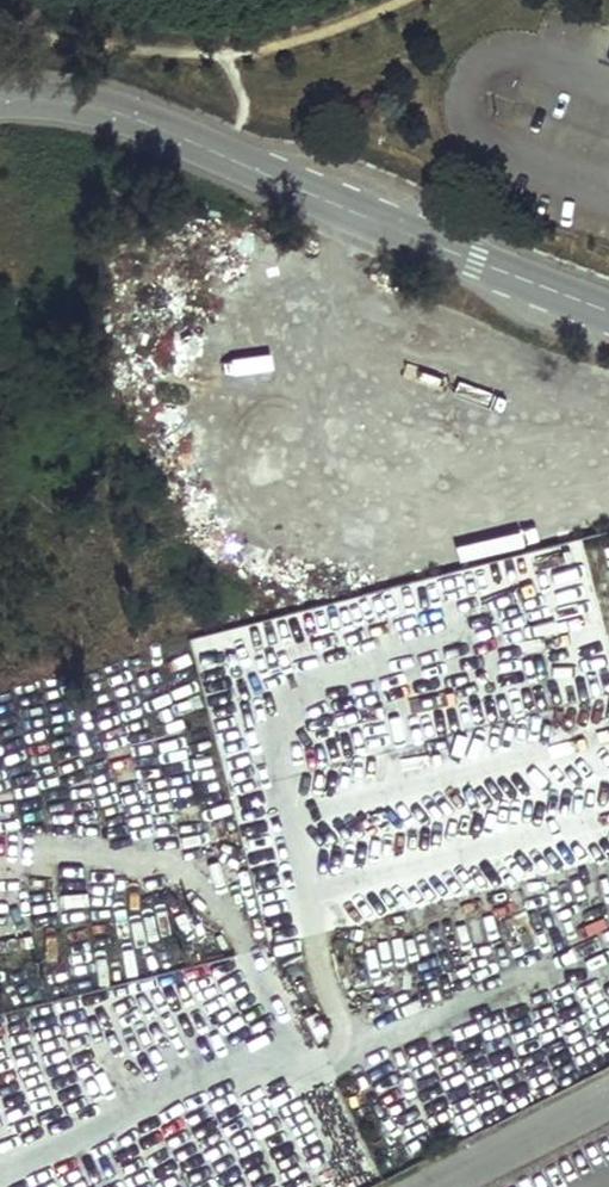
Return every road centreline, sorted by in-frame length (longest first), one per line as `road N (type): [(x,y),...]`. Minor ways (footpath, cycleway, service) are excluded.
road 1 (tertiary): [(0,103),(50,102),(155,129),(608,314)]

